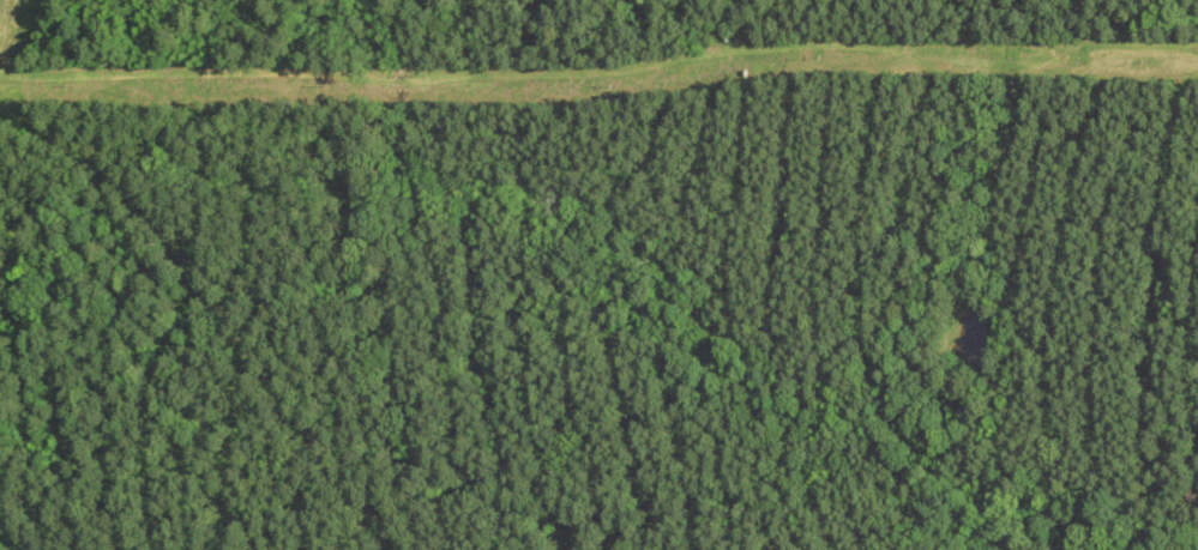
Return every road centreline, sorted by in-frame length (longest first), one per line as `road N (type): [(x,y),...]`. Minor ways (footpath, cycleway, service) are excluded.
road 1 (residential): [(1197,21),(537,83),(0,77)]

